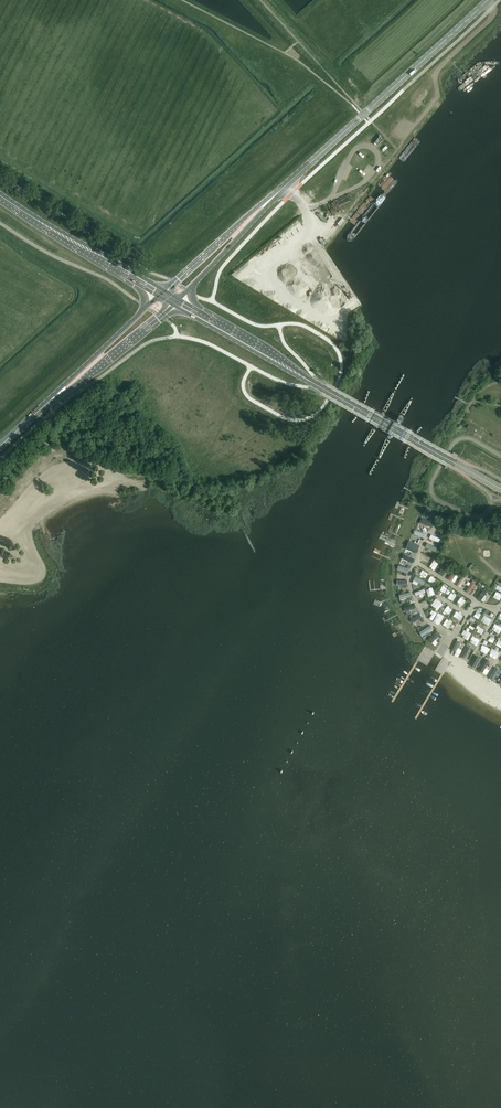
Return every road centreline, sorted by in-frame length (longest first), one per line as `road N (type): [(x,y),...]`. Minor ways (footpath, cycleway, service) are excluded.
road 1 (primary): [(500,489),(177,302)]
road 2 (primary): [(274,196),(488,0)]
road 3 (primary): [(160,294),(0,196)]
road 4 (primary): [(52,400),(177,302)]
road 5 (primary): [(160,294),(52,400)]
road 6 (primary): [(274,196),(160,294)]
road 7 (primary): [(177,302),(274,196)]

